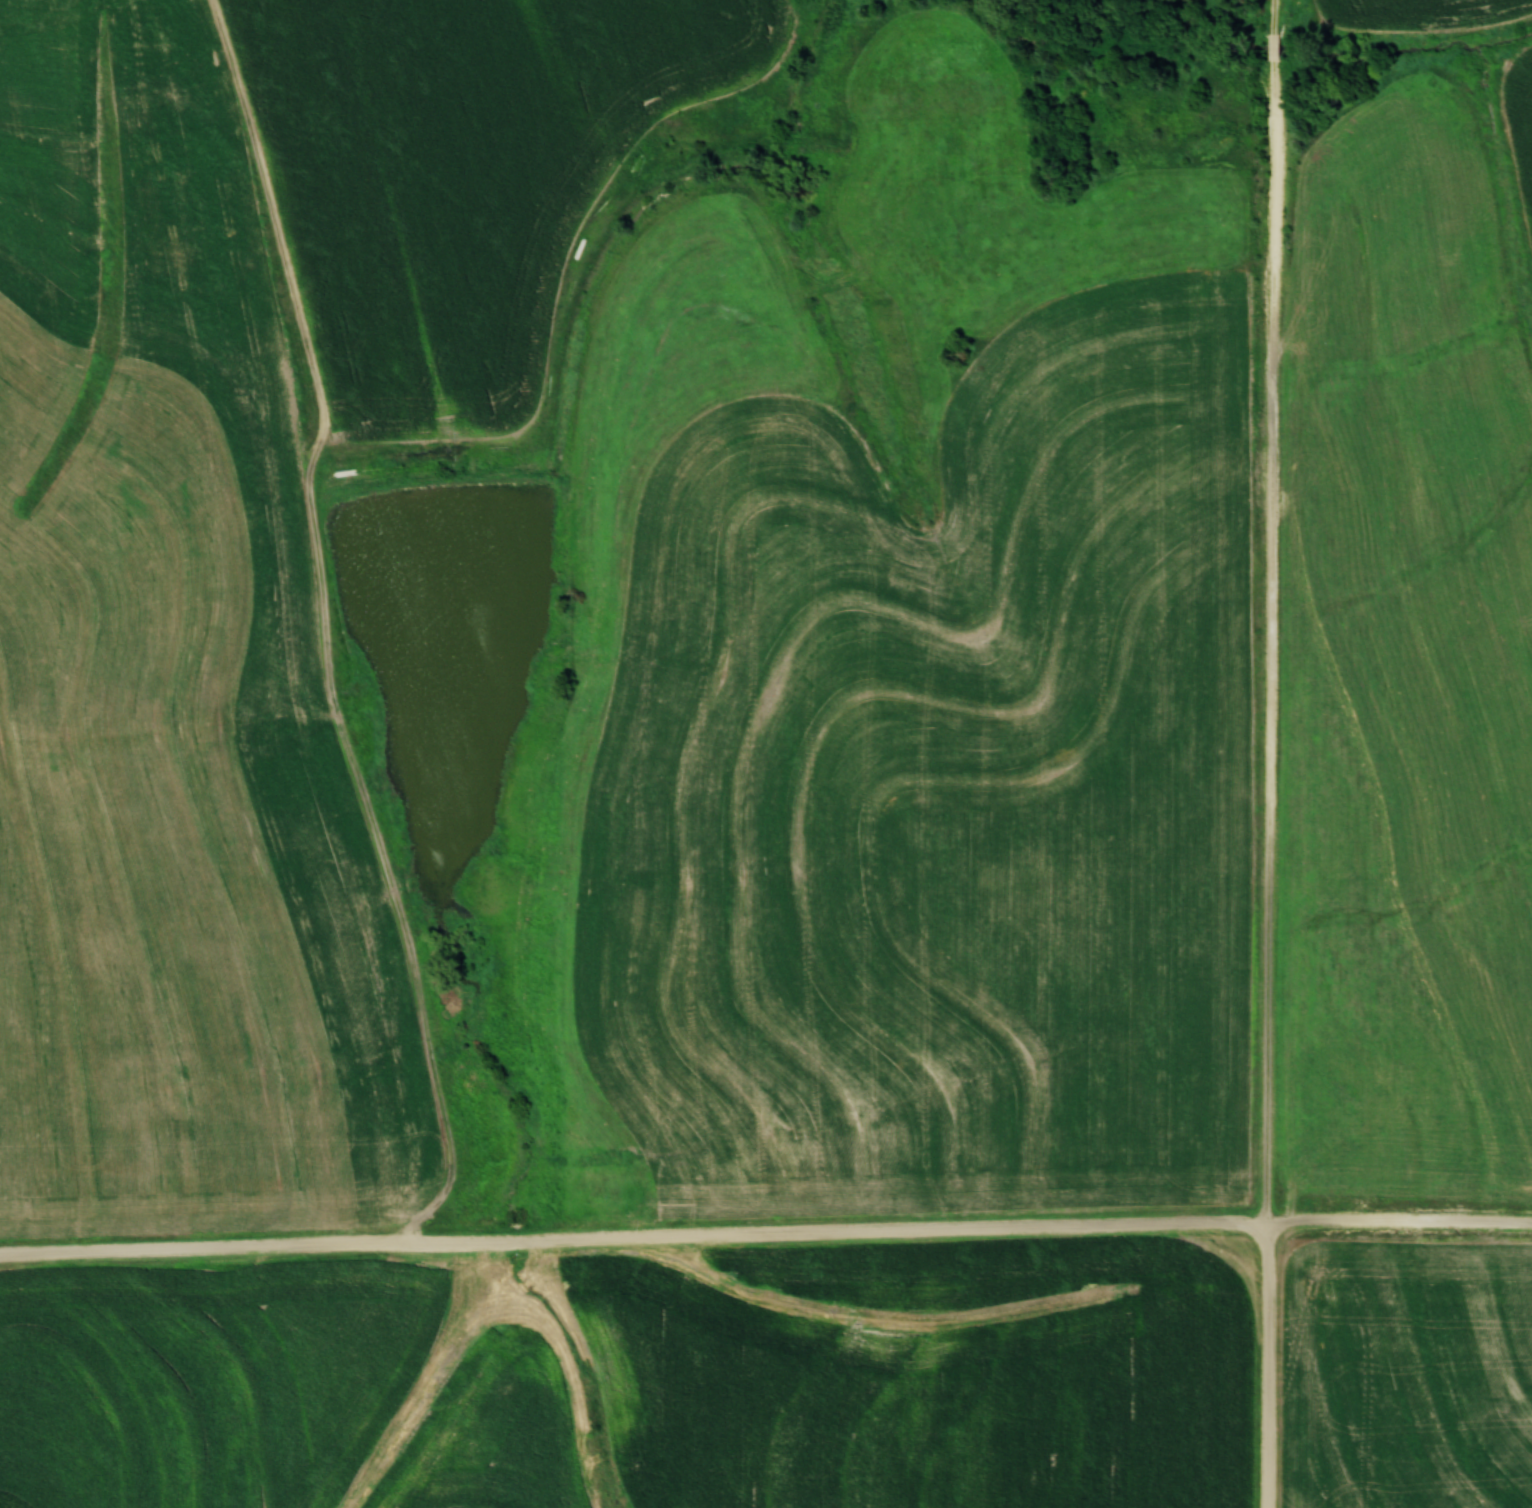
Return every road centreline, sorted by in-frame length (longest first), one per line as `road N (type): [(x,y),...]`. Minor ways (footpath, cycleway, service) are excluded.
road 1 (residential): [(0,1262),(243,1248),(1099,1227),(1531,1228)]
road 2 (residential): [(1274,1507),(1279,0)]

